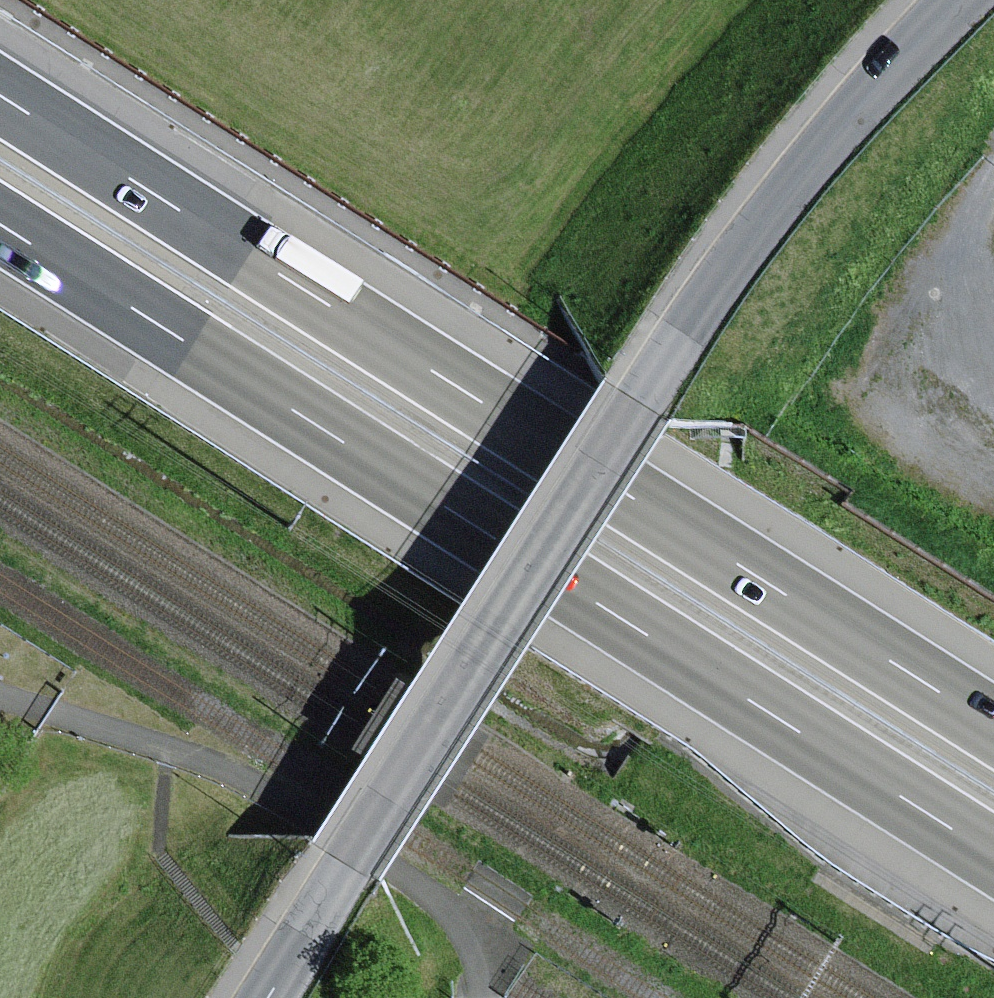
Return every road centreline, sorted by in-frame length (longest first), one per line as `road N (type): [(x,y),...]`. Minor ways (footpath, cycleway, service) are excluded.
road 1 (motorway): [(0,224),(993,861)]
road 2 (motorway): [(993,725),(0,94)]
road 3 (unclassified): [(347,867),(643,395),(766,219),(961,0)]
road 4 (unclassified): [(347,867),(268,997)]

